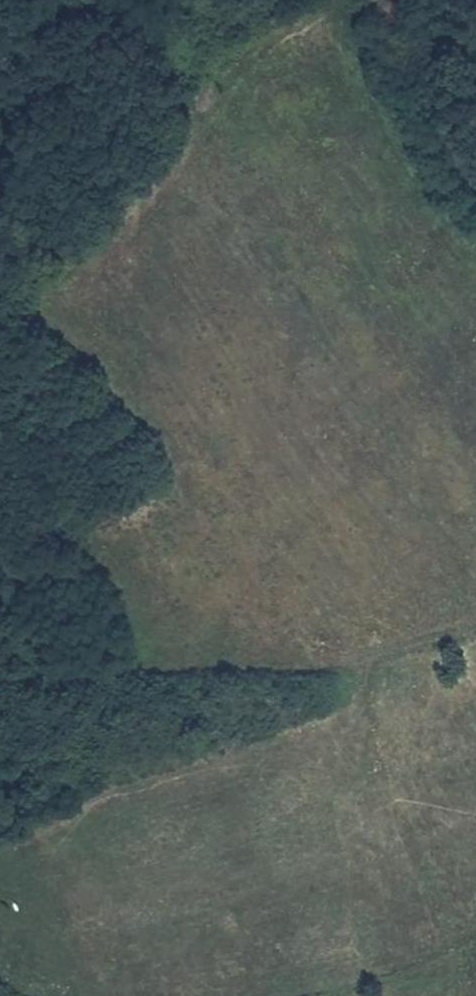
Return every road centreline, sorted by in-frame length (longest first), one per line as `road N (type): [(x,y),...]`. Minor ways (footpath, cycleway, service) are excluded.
road 1 (track): [(172,673),(348,664),(475,629)]

